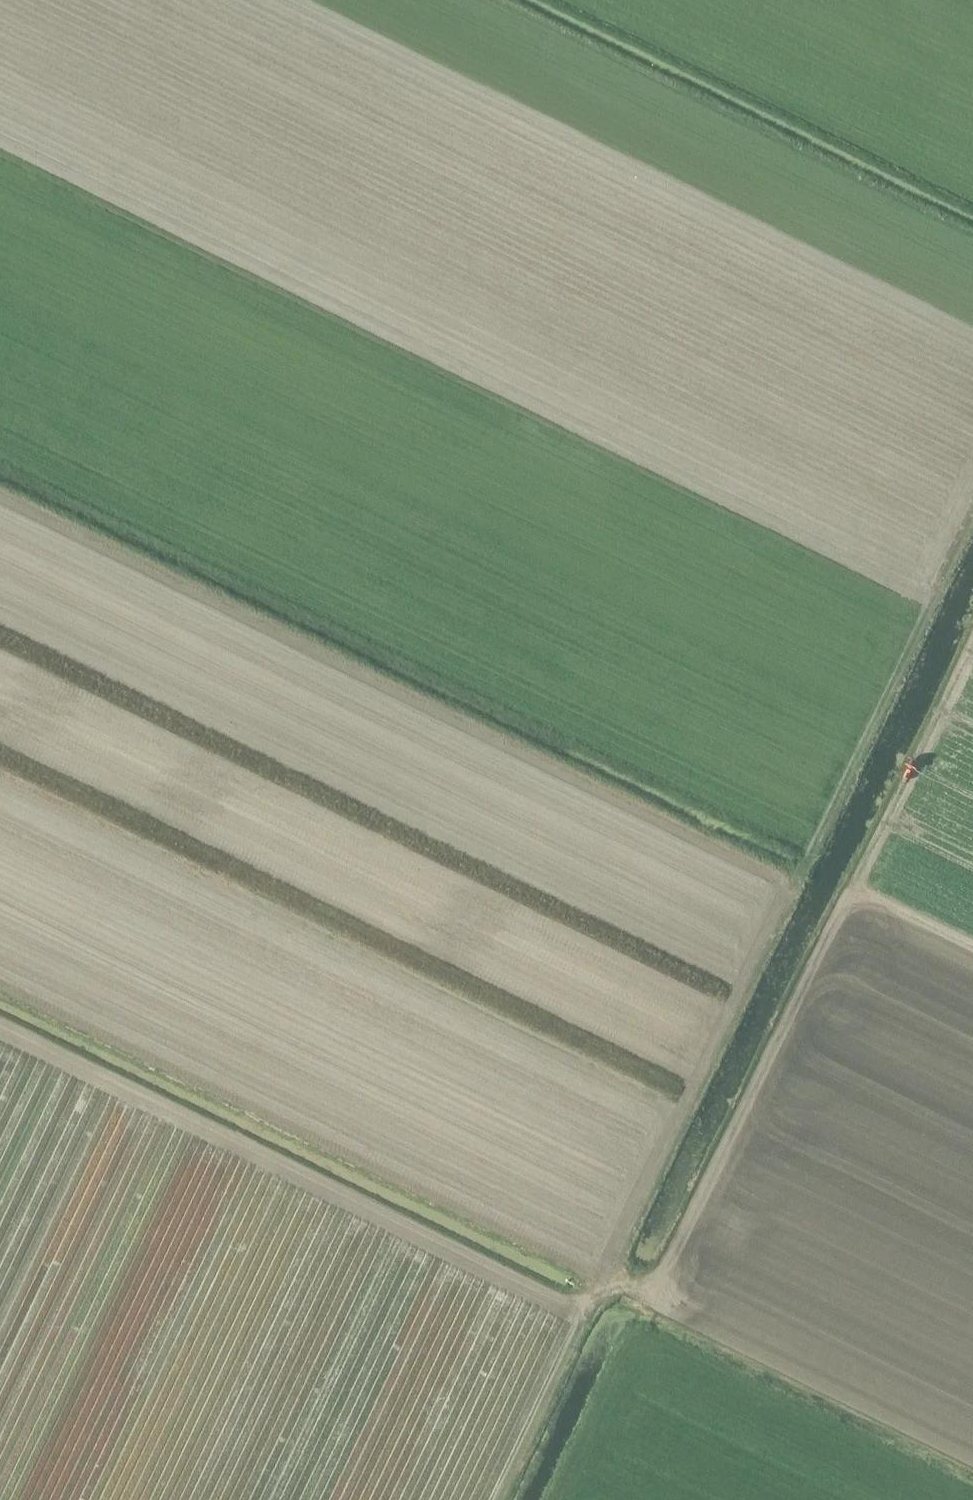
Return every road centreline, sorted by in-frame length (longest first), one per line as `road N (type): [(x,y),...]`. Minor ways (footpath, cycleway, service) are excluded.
road 1 (track): [(972,1453),(648,1292),(603,1279),(584,1308),(0,1025)]

